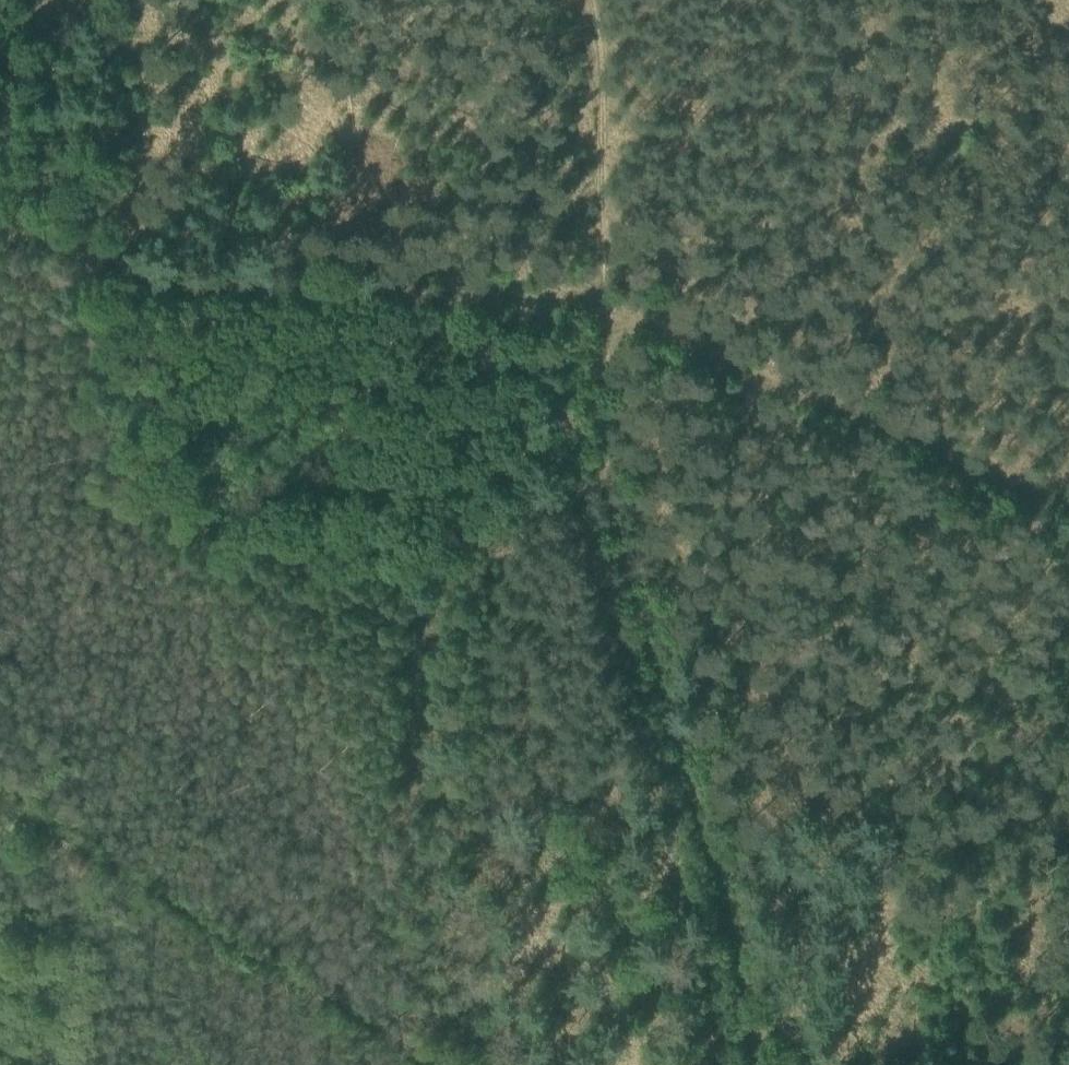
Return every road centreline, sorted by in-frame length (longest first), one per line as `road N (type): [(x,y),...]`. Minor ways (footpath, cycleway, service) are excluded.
road 1 (track): [(0,222),(73,251),(230,286),(642,306),(1068,499)]
road 2 (track): [(746,1064),(623,538),(598,287),(596,100),(580,0)]

